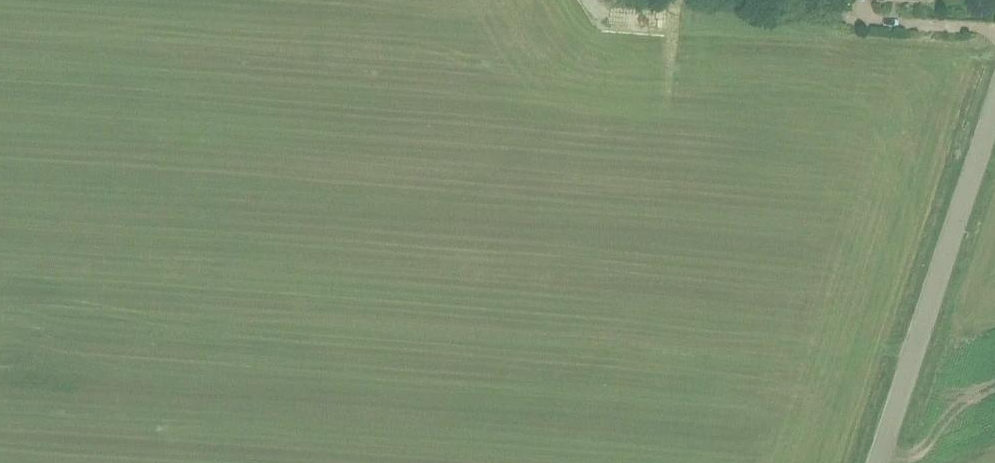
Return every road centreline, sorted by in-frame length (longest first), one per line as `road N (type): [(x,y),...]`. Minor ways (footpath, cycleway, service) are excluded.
road 1 (unclassified): [(877,462),(994,105)]

